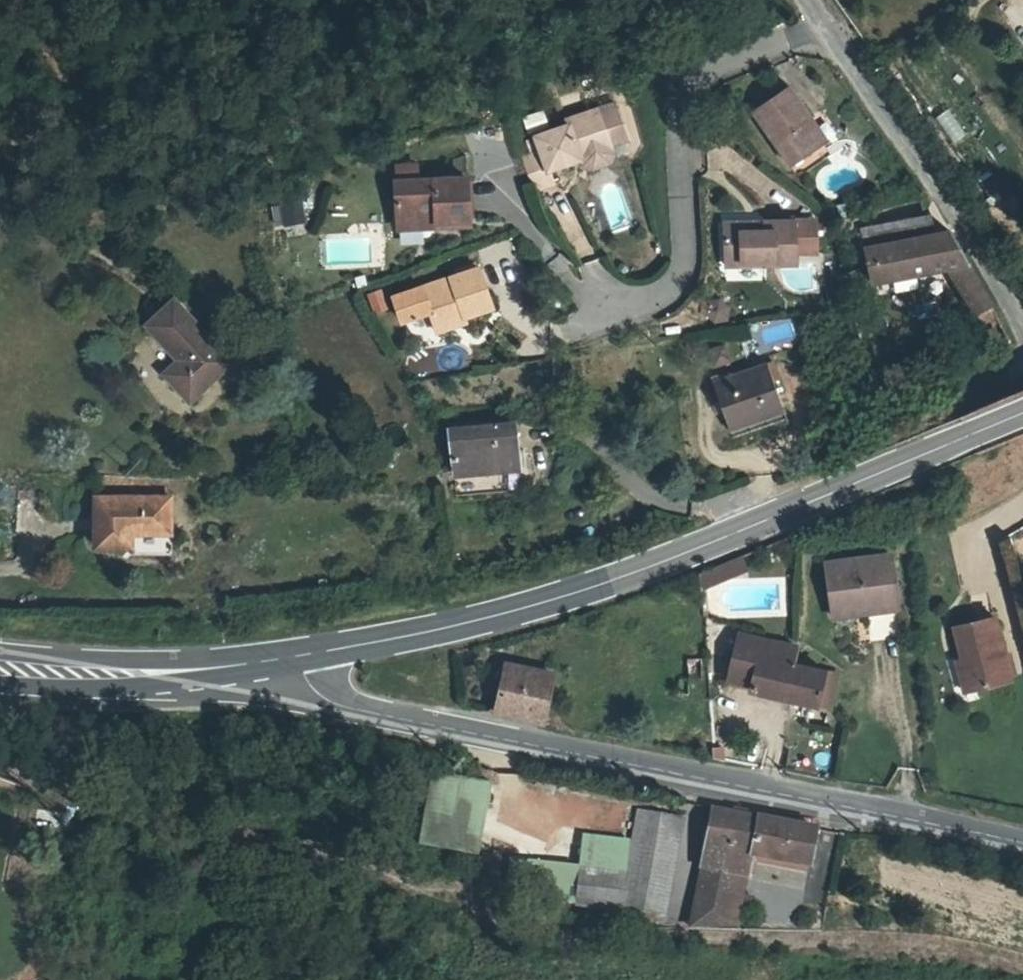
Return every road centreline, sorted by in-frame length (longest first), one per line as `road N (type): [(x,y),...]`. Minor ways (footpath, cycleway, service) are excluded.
road 1 (secondary): [(250,665),(435,629),(610,582),(1022,416)]
road 2 (tertiary): [(250,665),(310,704),(771,785),(1022,844)]
road 3 (residential): [(1022,330),(811,0)]
road 4 (secondary): [(0,670),(250,665)]

